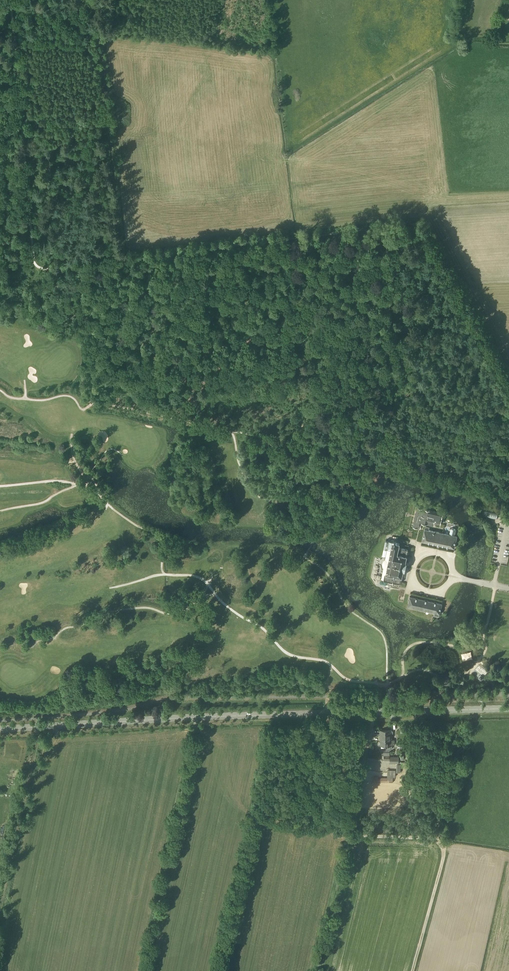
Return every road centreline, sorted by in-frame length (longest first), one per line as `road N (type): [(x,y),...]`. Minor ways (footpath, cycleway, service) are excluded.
road 1 (secondary): [(0,730),(508,708)]
road 2 (track): [(83,328),(91,340),(88,390),(95,401),(508,491)]
road 3 (track): [(413,970),(444,851),(432,838),(348,831),(374,712)]
road 4 (track): [(142,970),(197,718)]
road 5 (track): [(0,894),(35,727)]
road 6 (track): [(317,970),(348,831)]

